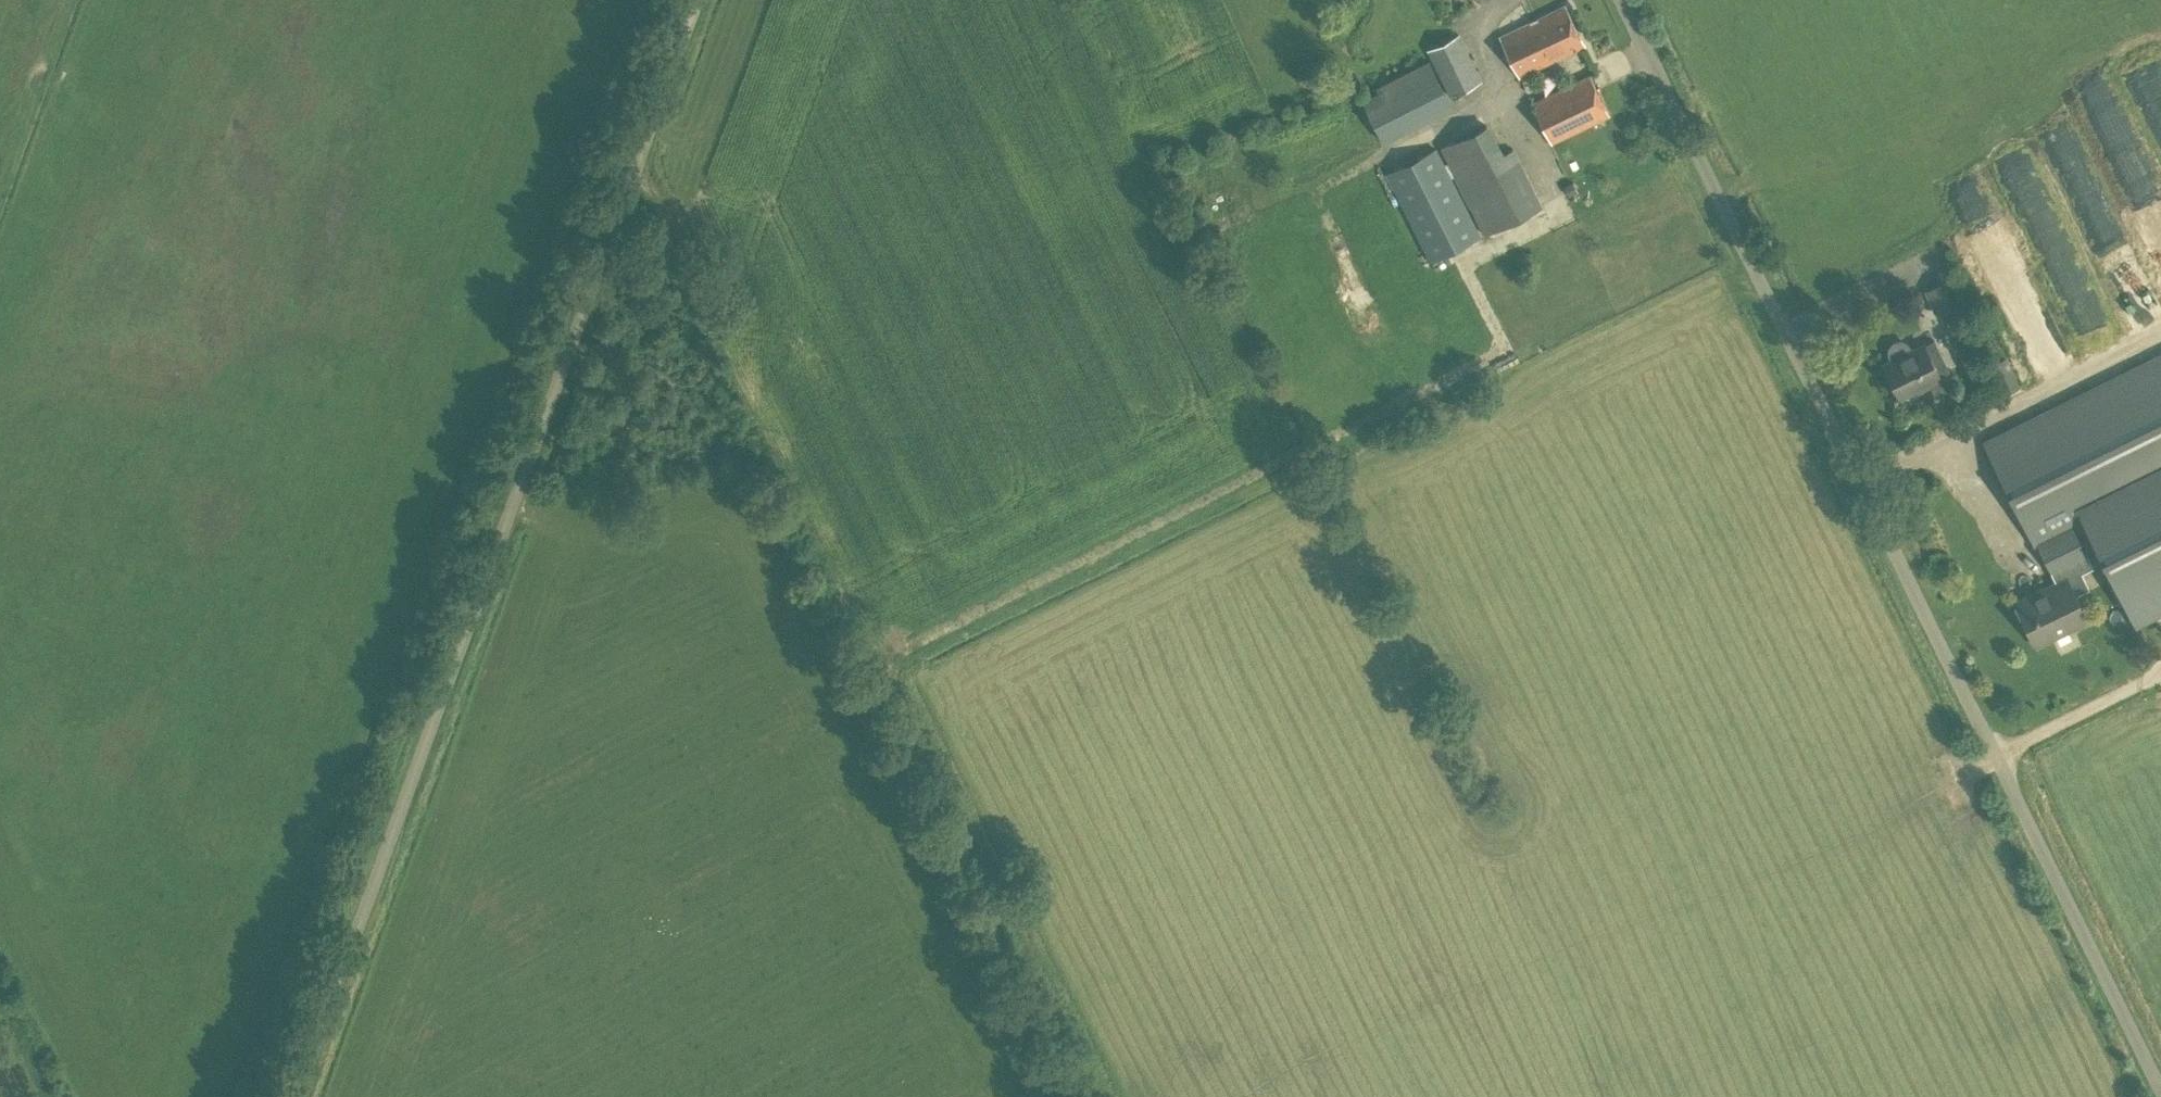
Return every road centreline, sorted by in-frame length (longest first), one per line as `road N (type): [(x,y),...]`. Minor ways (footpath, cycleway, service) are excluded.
road 1 (unclassified): [(2160,1092),(1624,0)]
road 2 (unclassified): [(298,1096),(702,0)]

